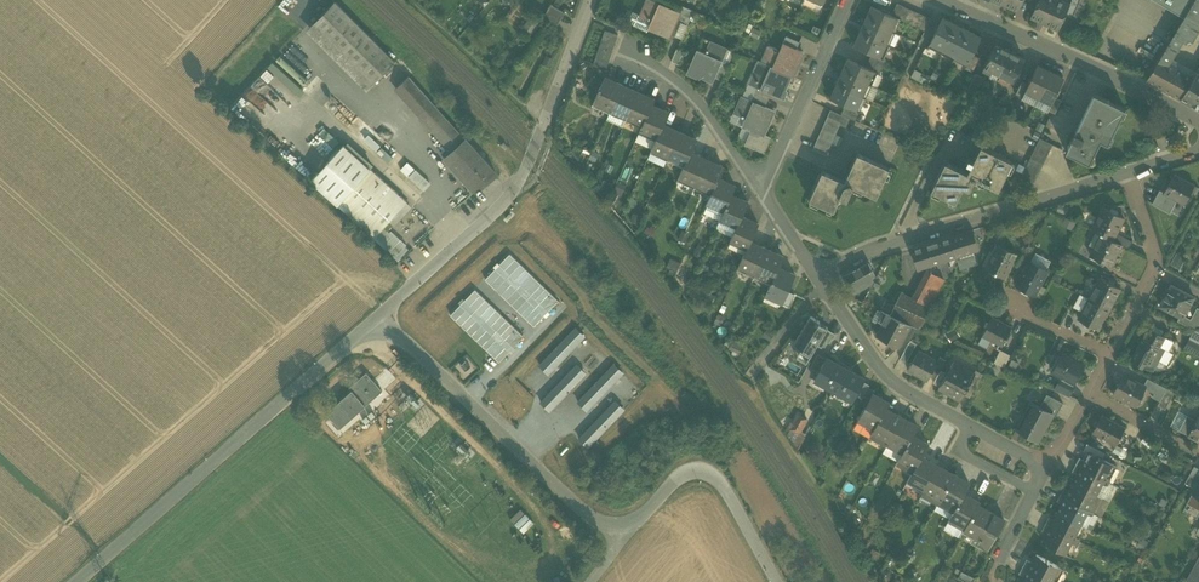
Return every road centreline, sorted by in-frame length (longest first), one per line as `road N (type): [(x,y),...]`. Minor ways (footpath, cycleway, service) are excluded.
road 1 (unclassified): [(378,316),(75,581)]
road 2 (unclassified): [(378,316),(621,542)]
road 3 (residential): [(1126,173),(876,249),(823,282)]
road 4 (residential): [(1198,122),(960,10)]
road 5 (unclassified): [(621,542),(678,478),(708,474),(724,486),(777,581)]
road 6 (residential): [(972,428),(888,379),(823,282)]
road 7 (residential): [(590,0),(509,196)]
road 8 (residential): [(848,0),(762,191)]
road 9 (residential): [(1126,173),(1153,272),(1109,355)]
road 10 (residential): [(762,191),(691,94),(633,55)]
road 11 (unclassified): [(509,196),(378,316)]
road 12 (residential): [(1088,395),(1198,455)]

